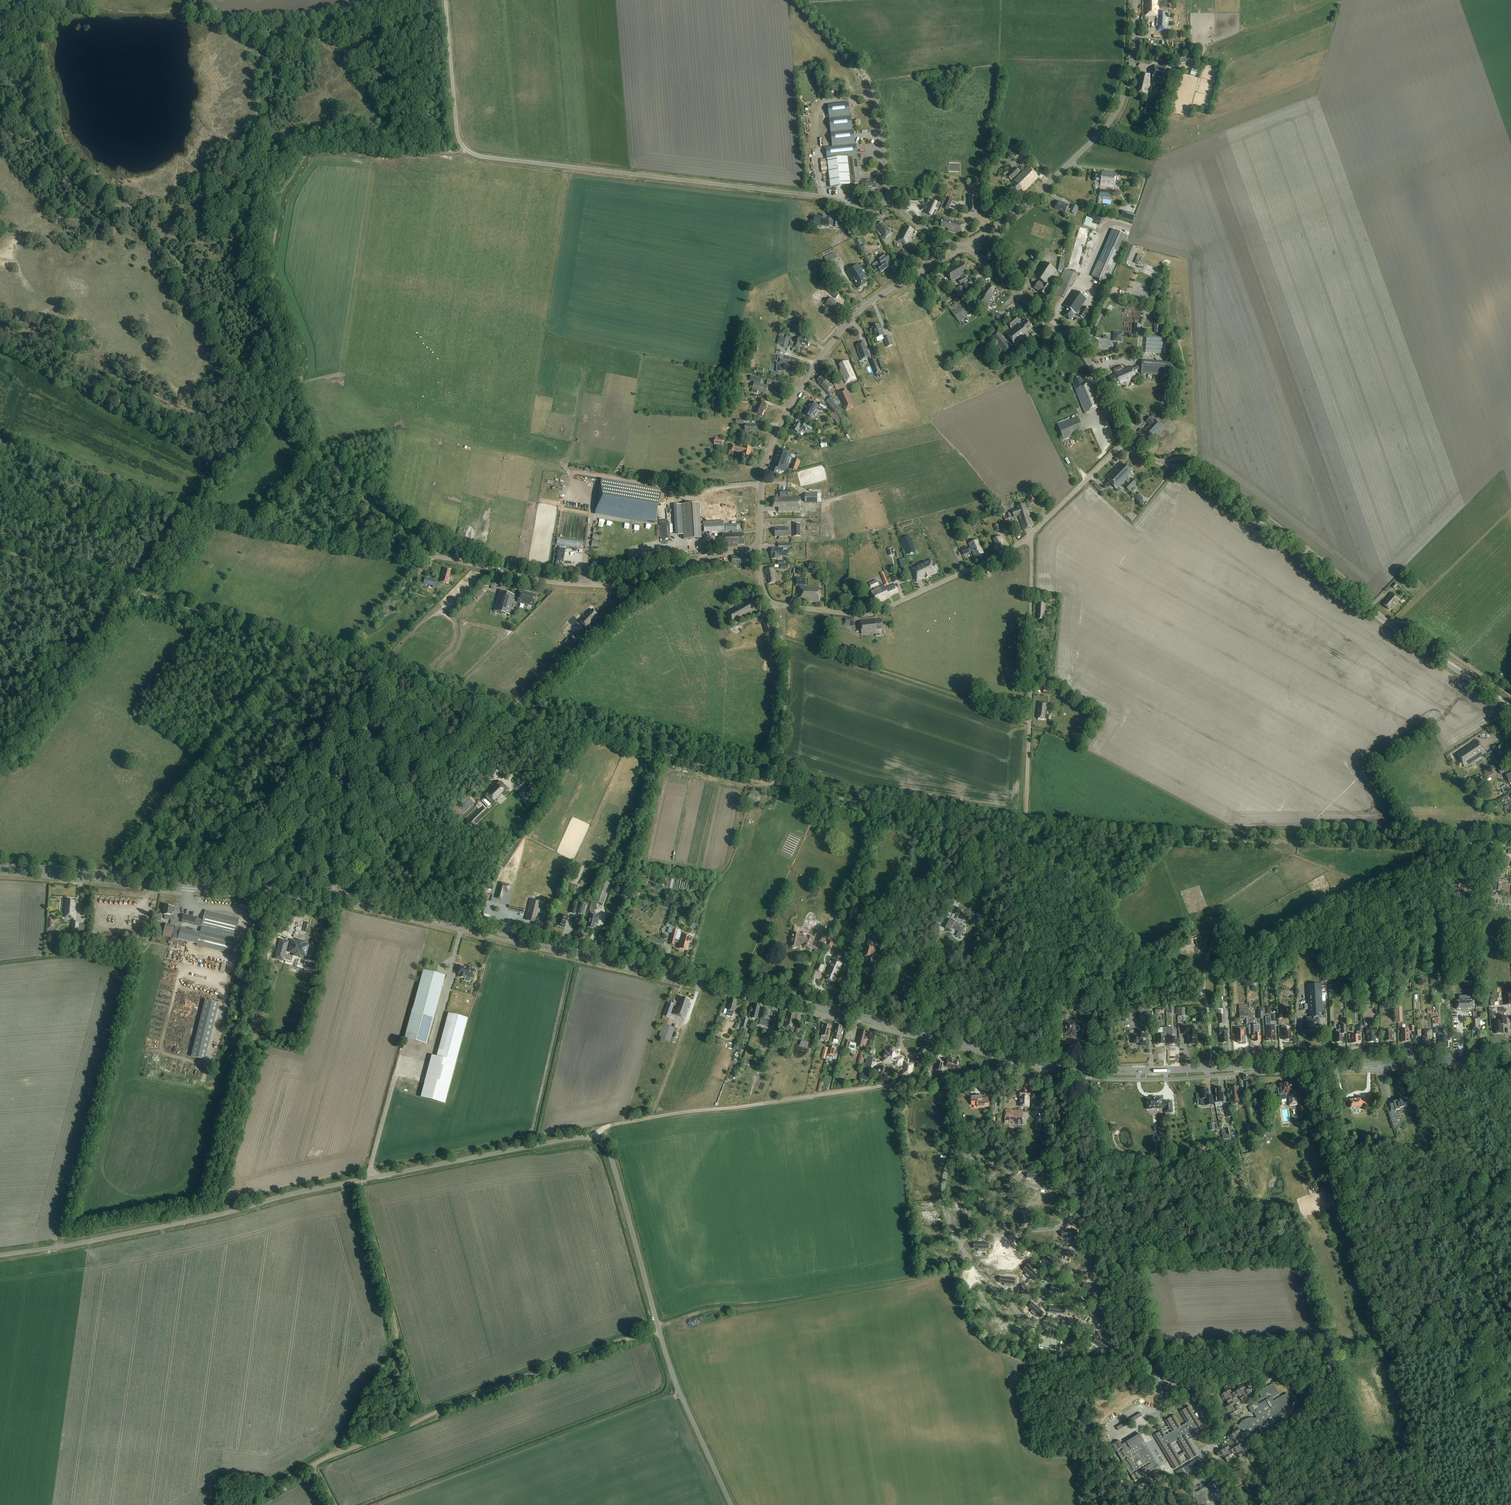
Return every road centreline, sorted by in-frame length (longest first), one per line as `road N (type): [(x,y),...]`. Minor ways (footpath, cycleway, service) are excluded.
road 1 (unclassified): [(731,1504),(674,1377),(611,1155),(594,1138),(0,1256)]
road 2 (secondary): [(1083,1069),(333,894)]
road 3 (track): [(335,1454),(707,1310),(753,1308),(947,1271),(980,1336),(1027,1361)]
road 4 (unclassified): [(0,442),(242,525),(636,593)]
road 5 (unclassified): [(891,198),(860,208),(825,197),(477,156),(456,129),(445,0)]
road 6 (tertiary): [(1510,711),(1220,492),(1124,442)]
road 7 (unclassified): [(333,894),(337,882),(636,593)]
road 8 (secondary): [(1510,1057),(1083,1069)]
road 9 (residential): [(1083,1069),(1135,1343),(1157,1377),(1192,1401),(1215,1441)]
road 10 (unclassified): [(760,548),(763,468),(790,405),(860,310),(927,268)]
road 11 (secondary): [(0,867),(333,894)]
road 12 (track): [(594,1138),(608,1127),(666,1114),(890,1085)]
road 13 (track): [(1027,1361),(1327,1347)]
road 14 (track): [(335,1454),(397,1336),(359,1180)]
road 15 (unclassified): [(1026,818),(1028,537)]
road 16 (unclassified): [(1001,222),(1114,116),(1132,65),(1136,0)]
road 17 (unclassified): [(775,604),(870,614),(1028,537)]
road 18 (track): [(781,636),(1030,721)]
road 19 (tertiary): [(891,198),(871,90),(797,0)]
road 20 (track): [(290,399),(324,465),(440,557)]
road 21 (tertiary): [(1124,442),(1089,359),(996,270)]
road 22 (track): [(137,593),(0,757)]
road 23 (track): [(1027,1361),(1019,1388),(1031,1449),(1082,1461),(1109,1504)]
road 24 (track): [(917,1276),(890,1085)]
road 25 (track): [(1327,1347),(1507,1339)]
road 26 (track): [(371,0),(312,13),(227,16),(207,0)]
road 27 (track): [(1271,1504),(1268,1470),(1327,1347)]
road 28 (unclassified): [(778,767),(789,672),(775,604)]
road 29 (track): [(1204,51),(1330,0)]
road 30 (unclassified): [(1028,537),(1124,442)]
road 31 (unclassified): [(636,593),(705,558),(760,548)]
road 32 (track): [(890,1085),(1000,1070),(1011,1060)]

